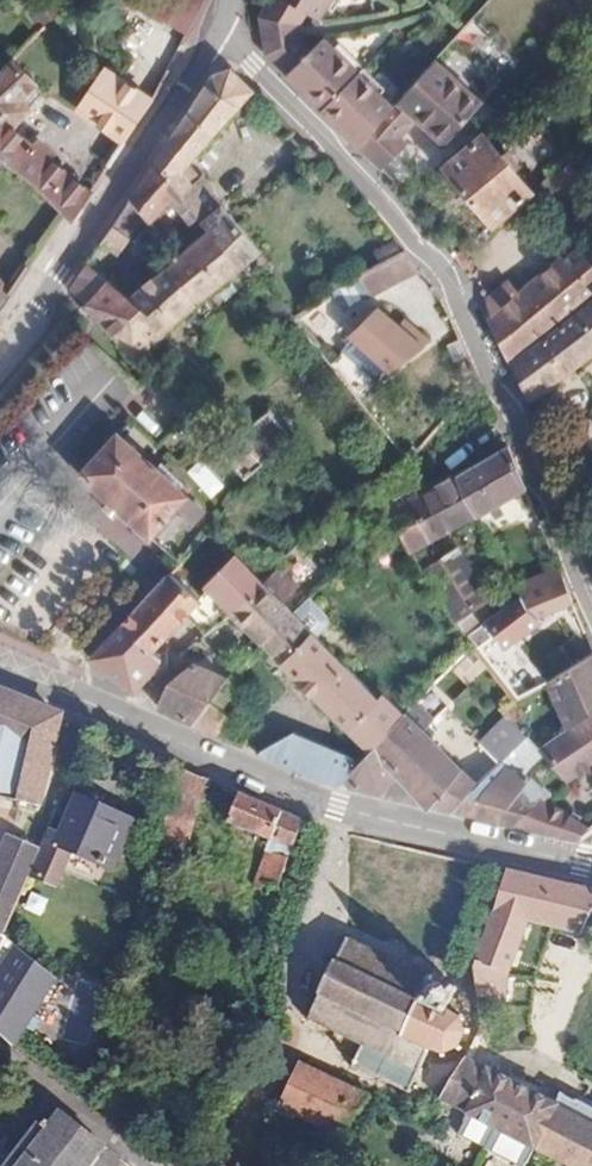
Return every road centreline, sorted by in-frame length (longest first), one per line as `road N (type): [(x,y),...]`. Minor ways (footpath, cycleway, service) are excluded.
road 1 (residential): [(591,614),(455,295),(366,184),(214,27)]
road 2 (residential): [(591,866),(333,811),(0,669)]
road 3 (residential): [(0,357),(46,307),(214,27)]

